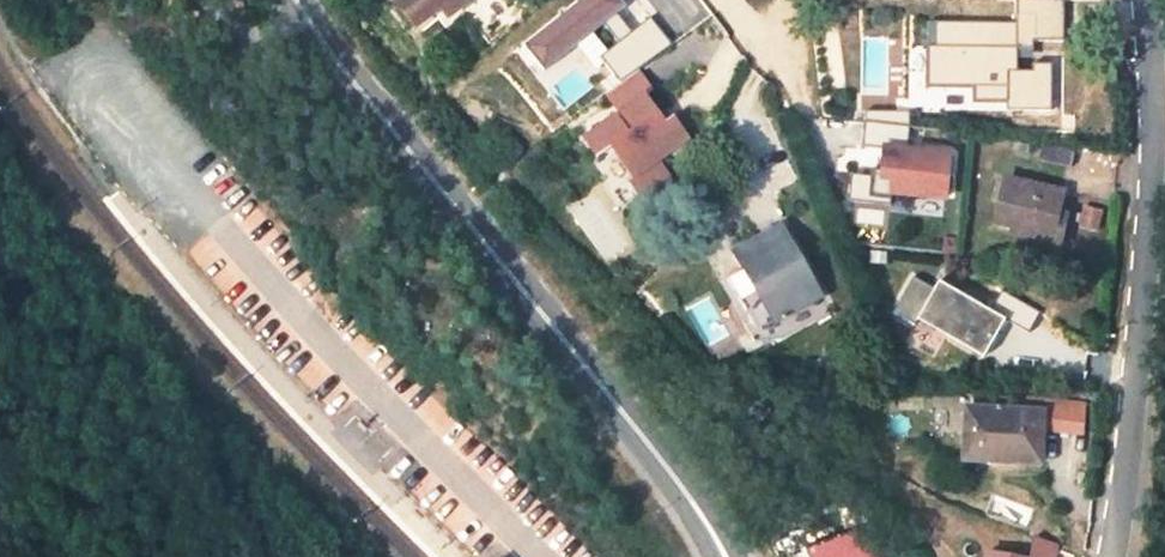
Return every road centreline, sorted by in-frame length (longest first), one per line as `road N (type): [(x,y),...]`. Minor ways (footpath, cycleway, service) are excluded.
road 1 (primary): [(725,556),(646,439),(296,0)]
road 2 (residential): [(1151,126),(1107,556)]
road 3 (residential): [(1143,0),(1151,126)]

